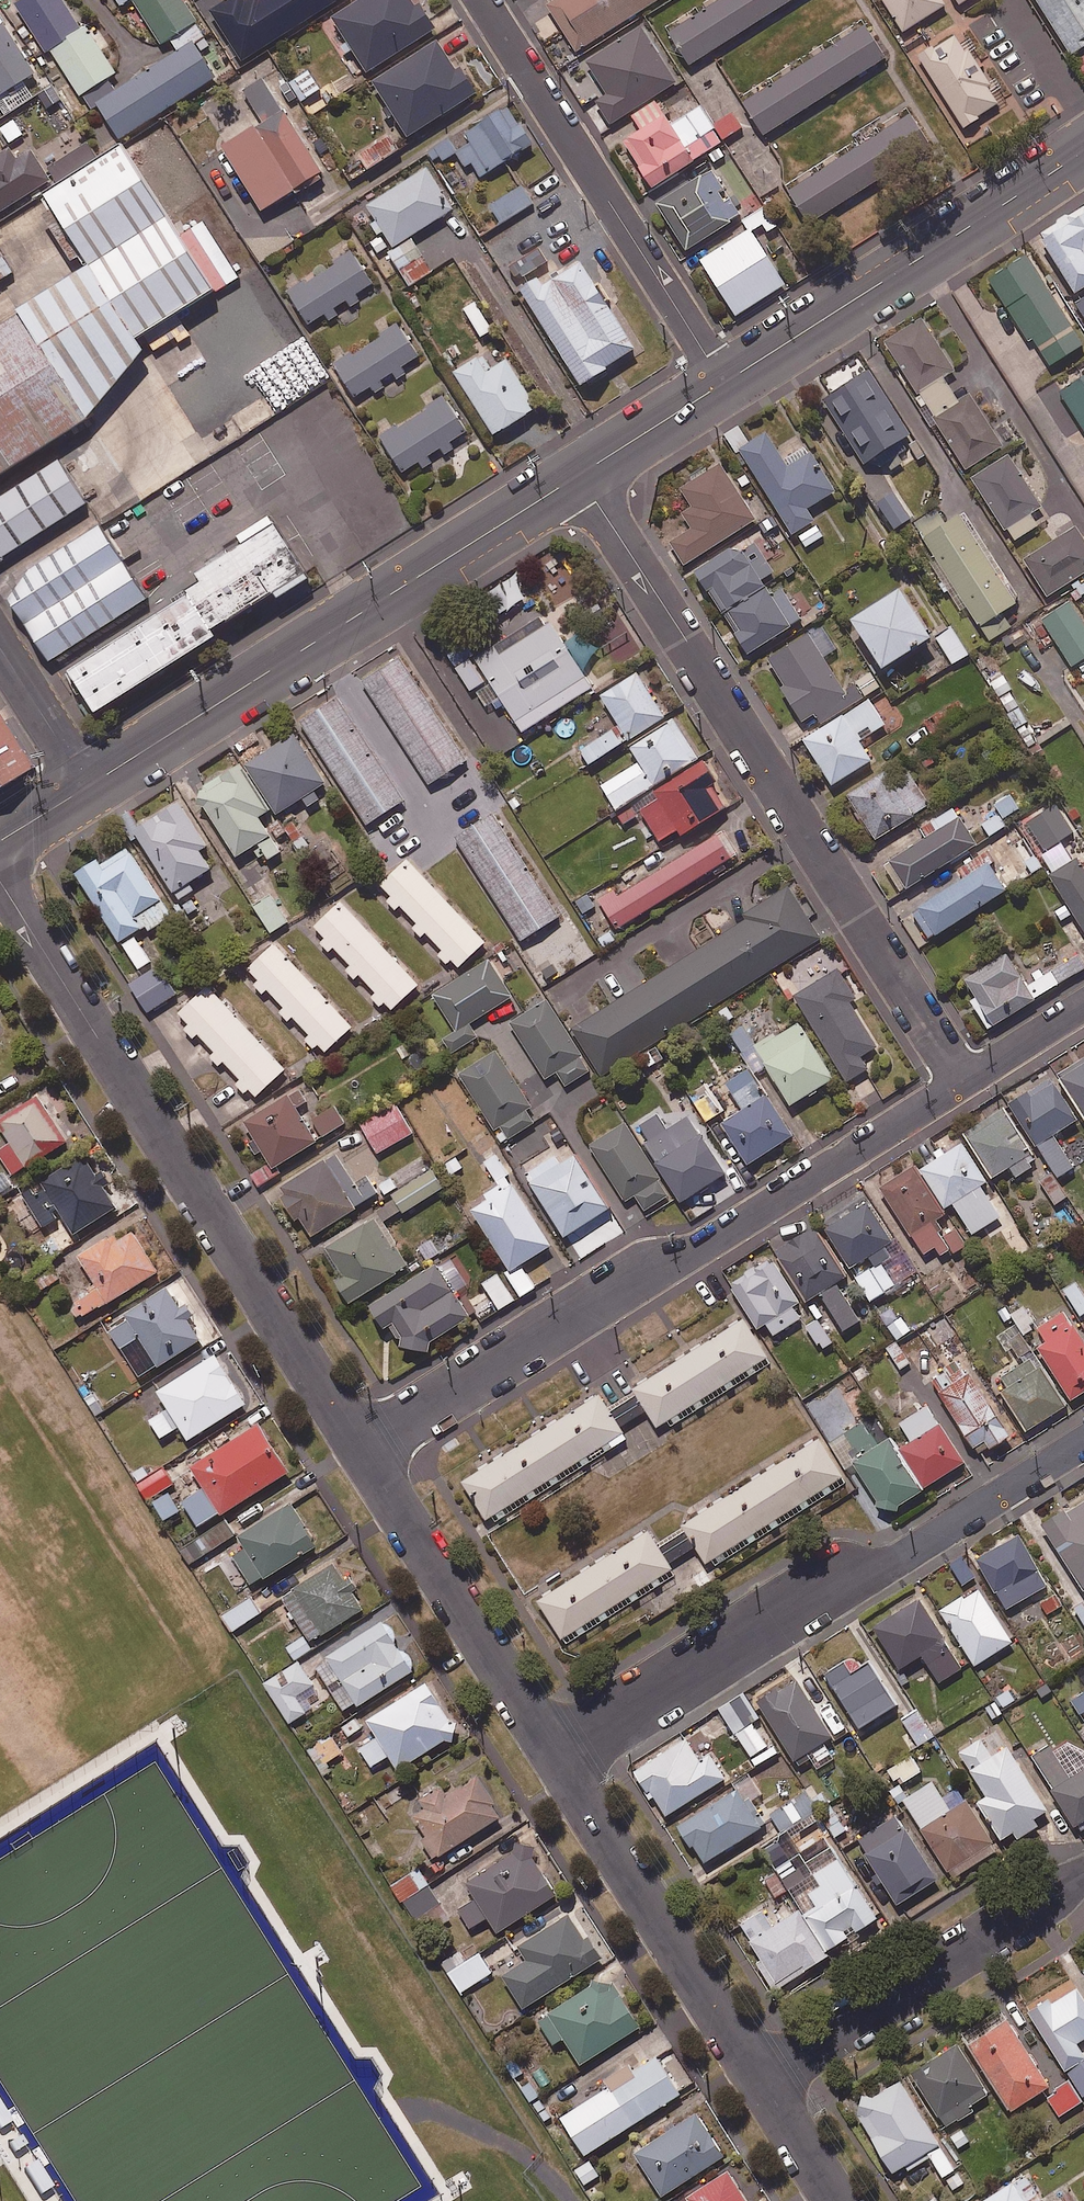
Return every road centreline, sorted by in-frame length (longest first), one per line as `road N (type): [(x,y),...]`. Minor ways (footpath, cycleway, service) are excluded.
road 1 (residential): [(965,1072),(361,1449)]
road 2 (residential): [(578,476),(965,1072)]
road 3 (residential): [(0,882),(361,1449)]
road 4 (residential): [(553,1754),(836,1579),(897,1559),(1083,1441)]
road 5 (tertiary): [(578,476),(88,786)]
road 6 (residential): [(481,0),(724,384)]
road 7 (tertiary): [(1083,151),(724,384)]
road 8 (residential): [(553,1754),(759,2080)]
road 9 (residential): [(1083,1874),(759,2080)]
road 10 (residential): [(361,1449),(553,1754)]
road 11 (tertiary): [(724,384),(578,476)]
road 12 (tertiary): [(0,650),(88,786)]
road 13 (residential): [(759,2080),(836,2200)]
road 14 (residential): [(1083,998),(965,1072)]

